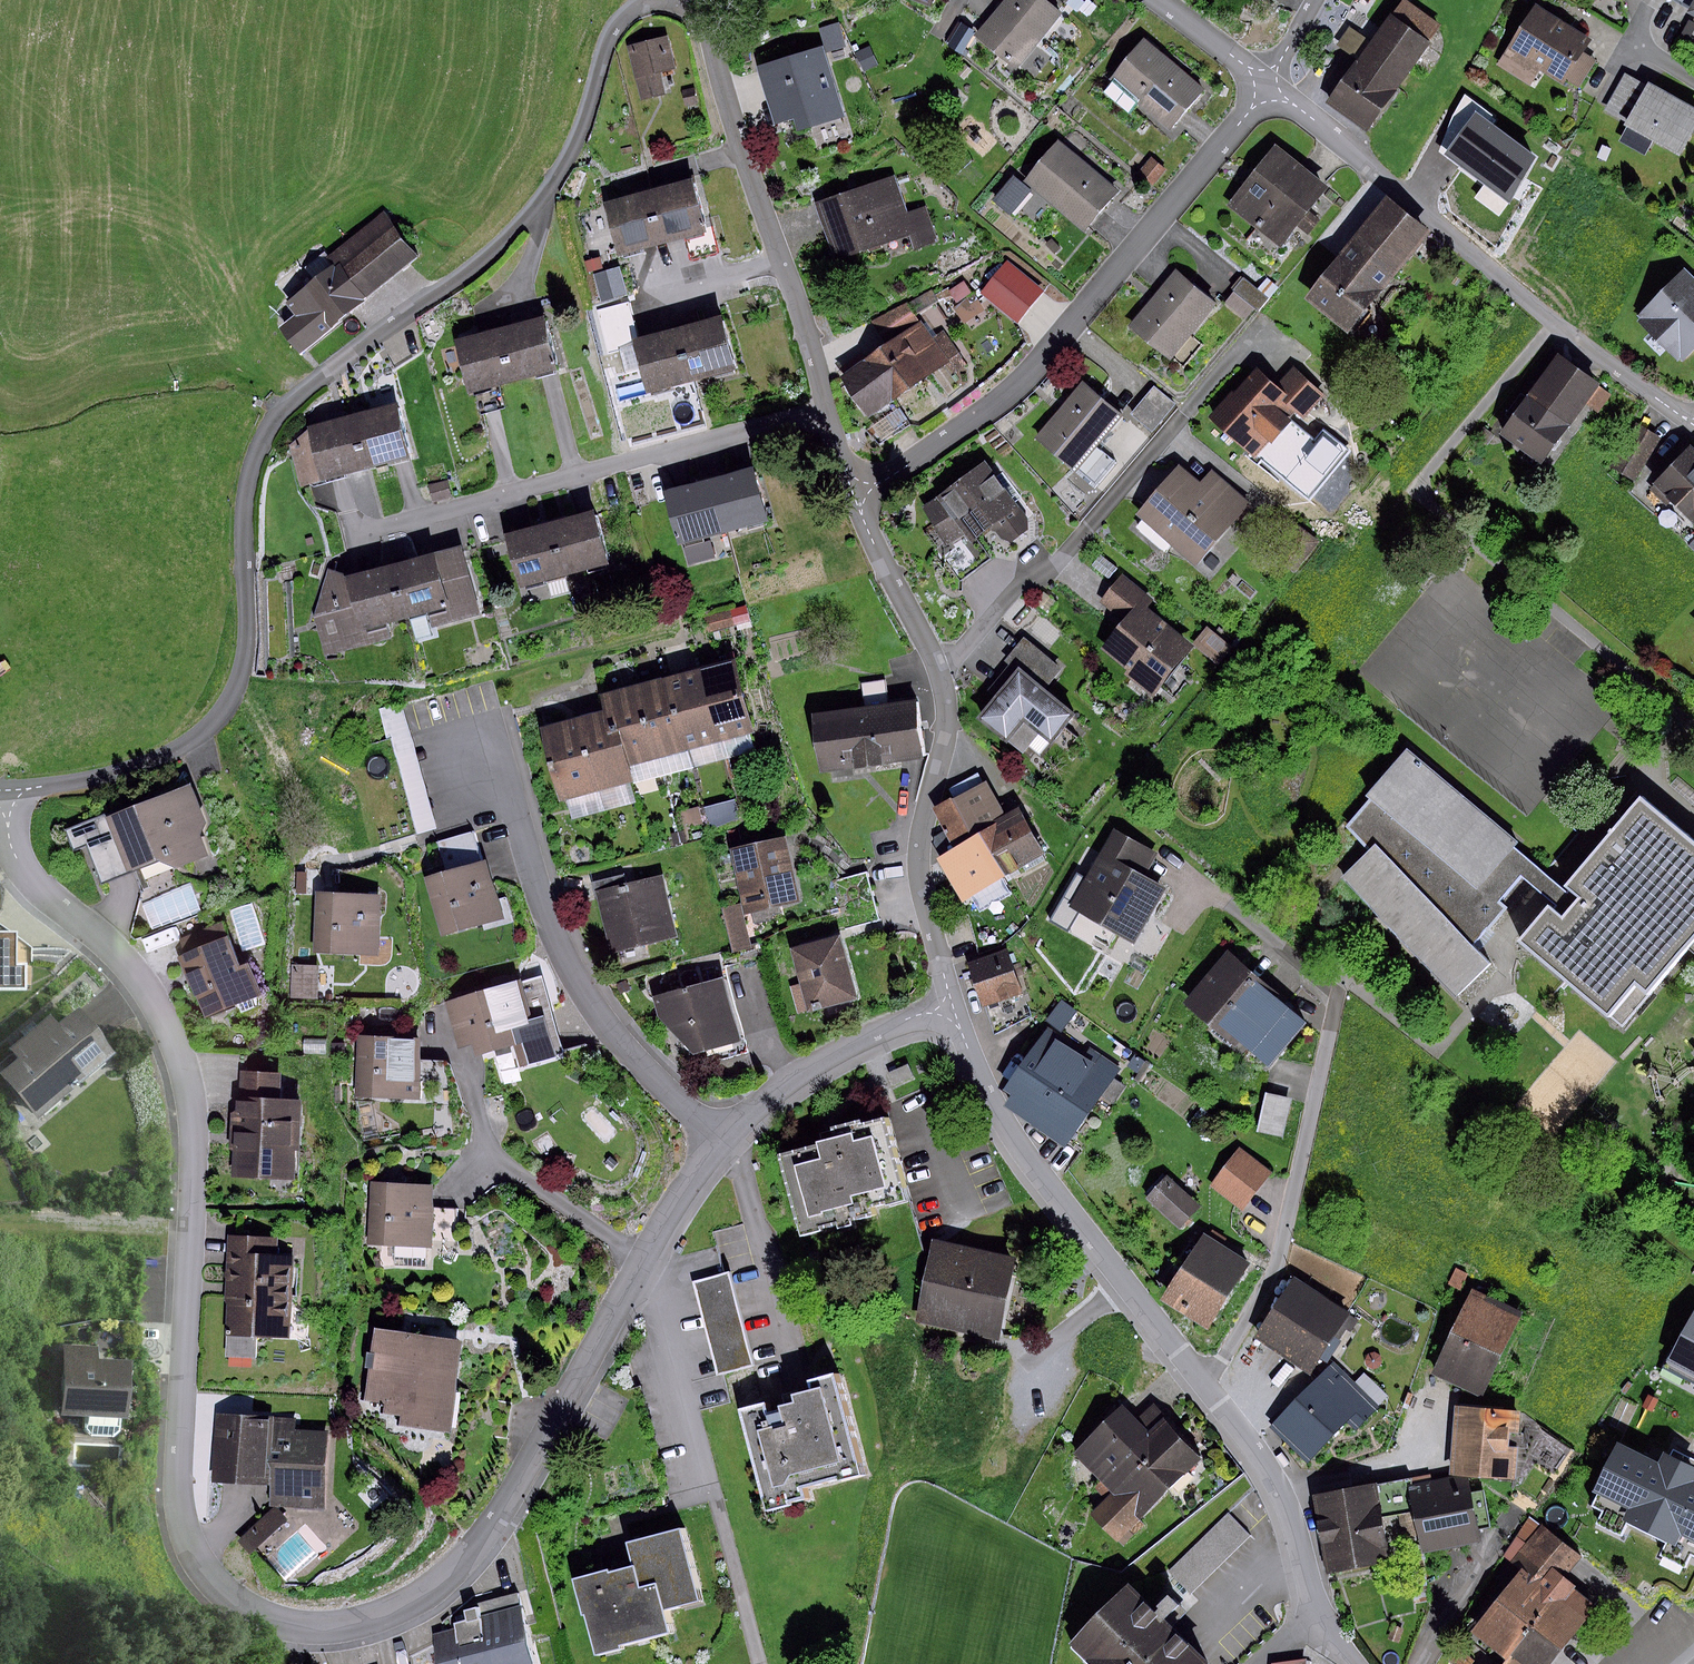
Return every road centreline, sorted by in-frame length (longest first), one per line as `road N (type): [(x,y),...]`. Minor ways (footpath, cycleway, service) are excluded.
road 1 (residential): [(724,1140),(644,1258),(507,1504),(467,1557),(436,1587),(376,1617),(310,1627),(272,1619),(220,1586),(197,1556),(179,1497),(194,1173),(189,1097),(161,1010),(106,940),(50,895),(24,859),(0,800)]
road 2 (residential): [(666,0),(619,16),(571,149),(514,234),(461,282),(328,371),(273,426),(246,494),(246,656),(217,719),(183,748),(96,778),(0,792)]
road 3 (residential): [(1320,1619),(1287,1499),(1208,1388),(1072,1229),(1011,1132),(953,1012)]
road 4 (residential): [(1273,89),(1032,371),(857,499)]
road 5 (residential): [(1273,89),(1556,324),(1693,422)]
road 6 (residential): [(724,1140),(614,1039),(586,999),(556,938),(480,702)]
road 7 (residential): [(828,412),(354,534)]
road 8 (residential): [(1263,326),(1059,562),(971,652),(940,674)]
road 9 (residential): [(828,412),(809,335),(740,141),(704,0)]
road 10 (residential): [(953,1012),(918,863),(947,715),(940,674)]
road 11 (residential): [(953,1012),(827,1064),(724,1140)]
road 12 (residential): [(940,674),(857,499)]
road 13 (residential): [(1161,0),(1273,89)]

